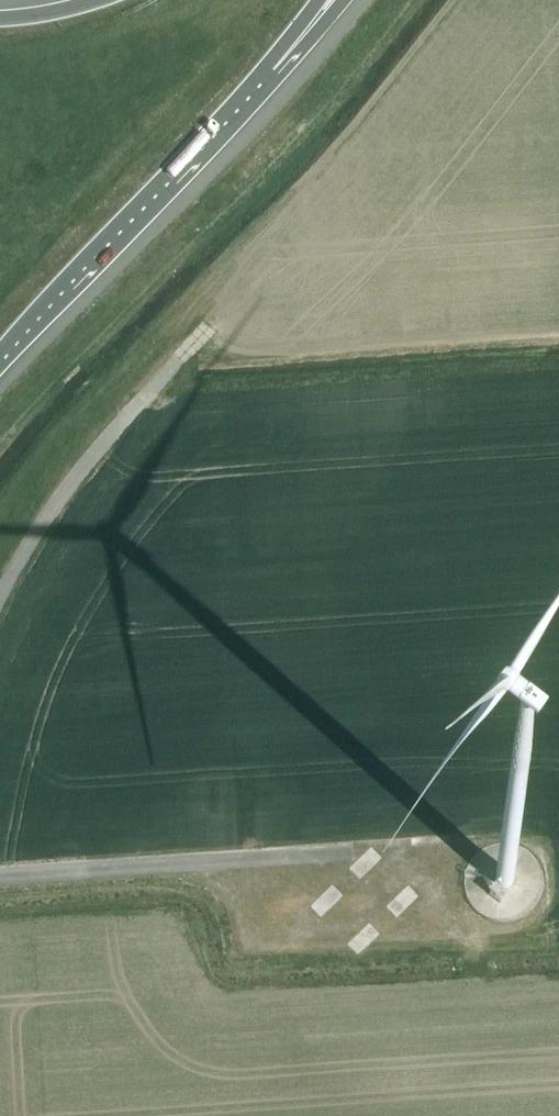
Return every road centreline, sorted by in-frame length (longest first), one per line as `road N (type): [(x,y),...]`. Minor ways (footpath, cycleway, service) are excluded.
road 1 (motorway): [(0,352),(269,65)]

